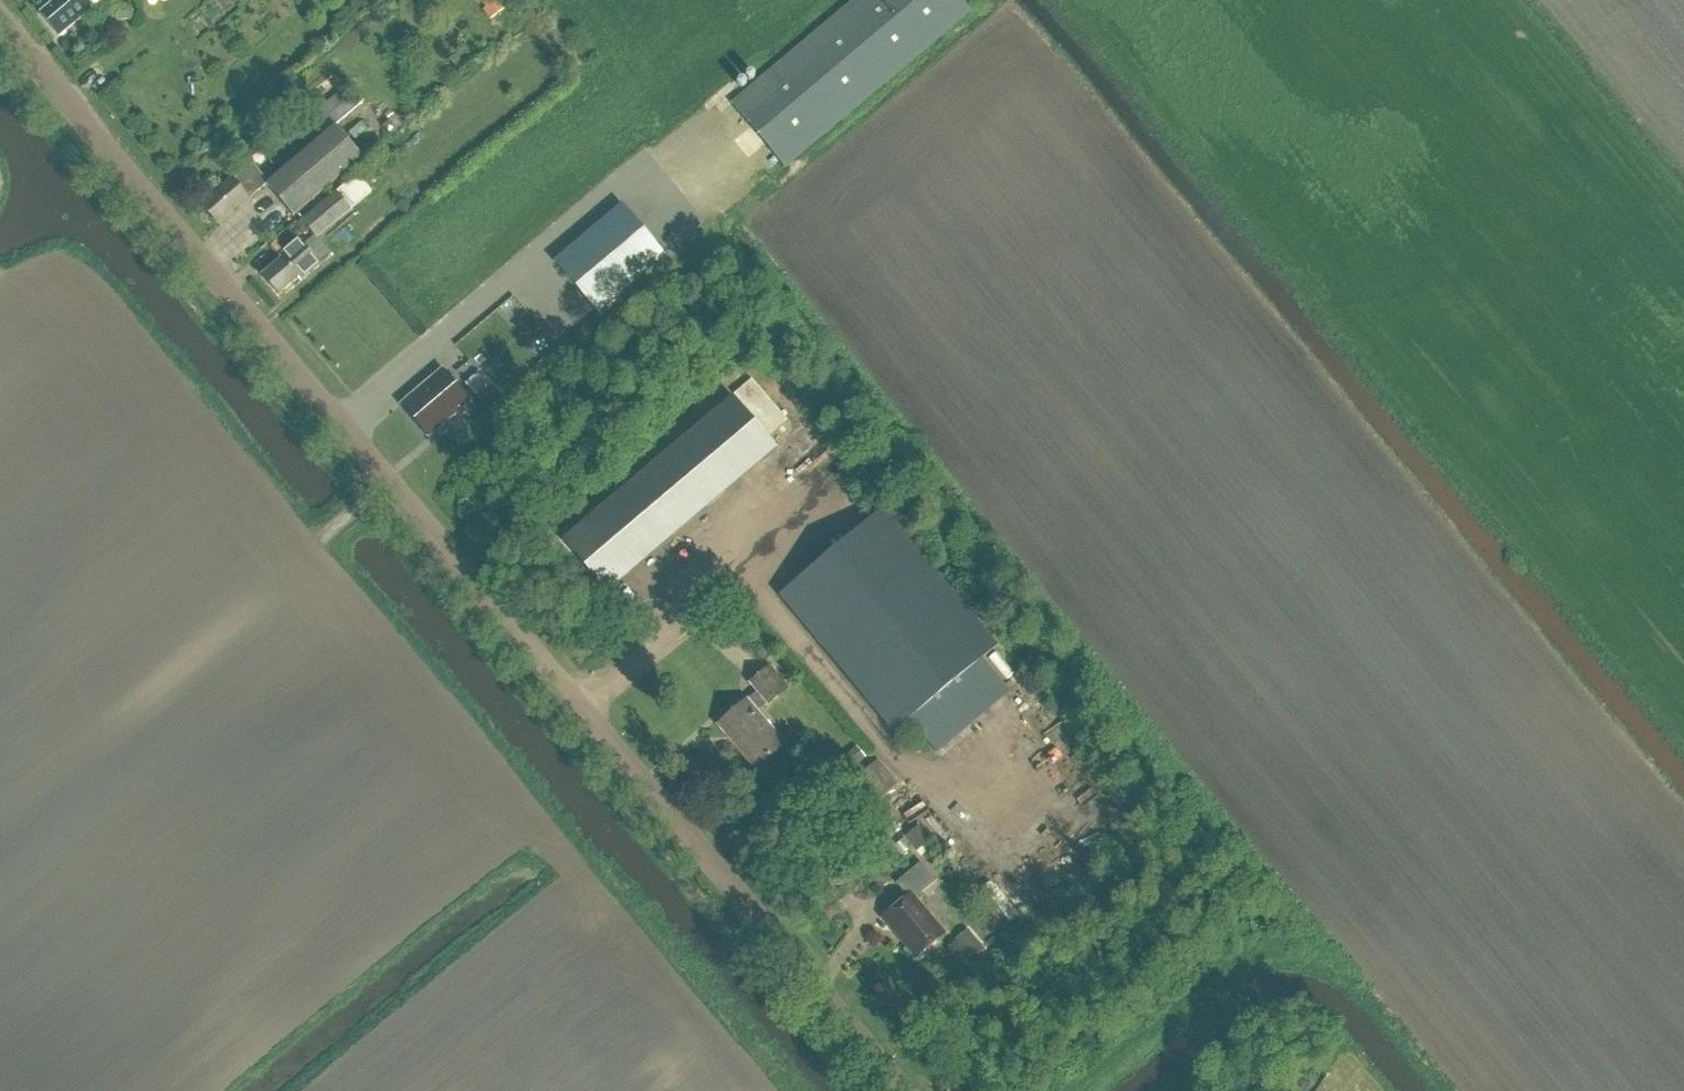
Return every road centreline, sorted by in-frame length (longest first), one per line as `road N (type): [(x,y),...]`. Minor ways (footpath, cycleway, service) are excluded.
road 1 (unclassified): [(902,1090),(0,24)]

